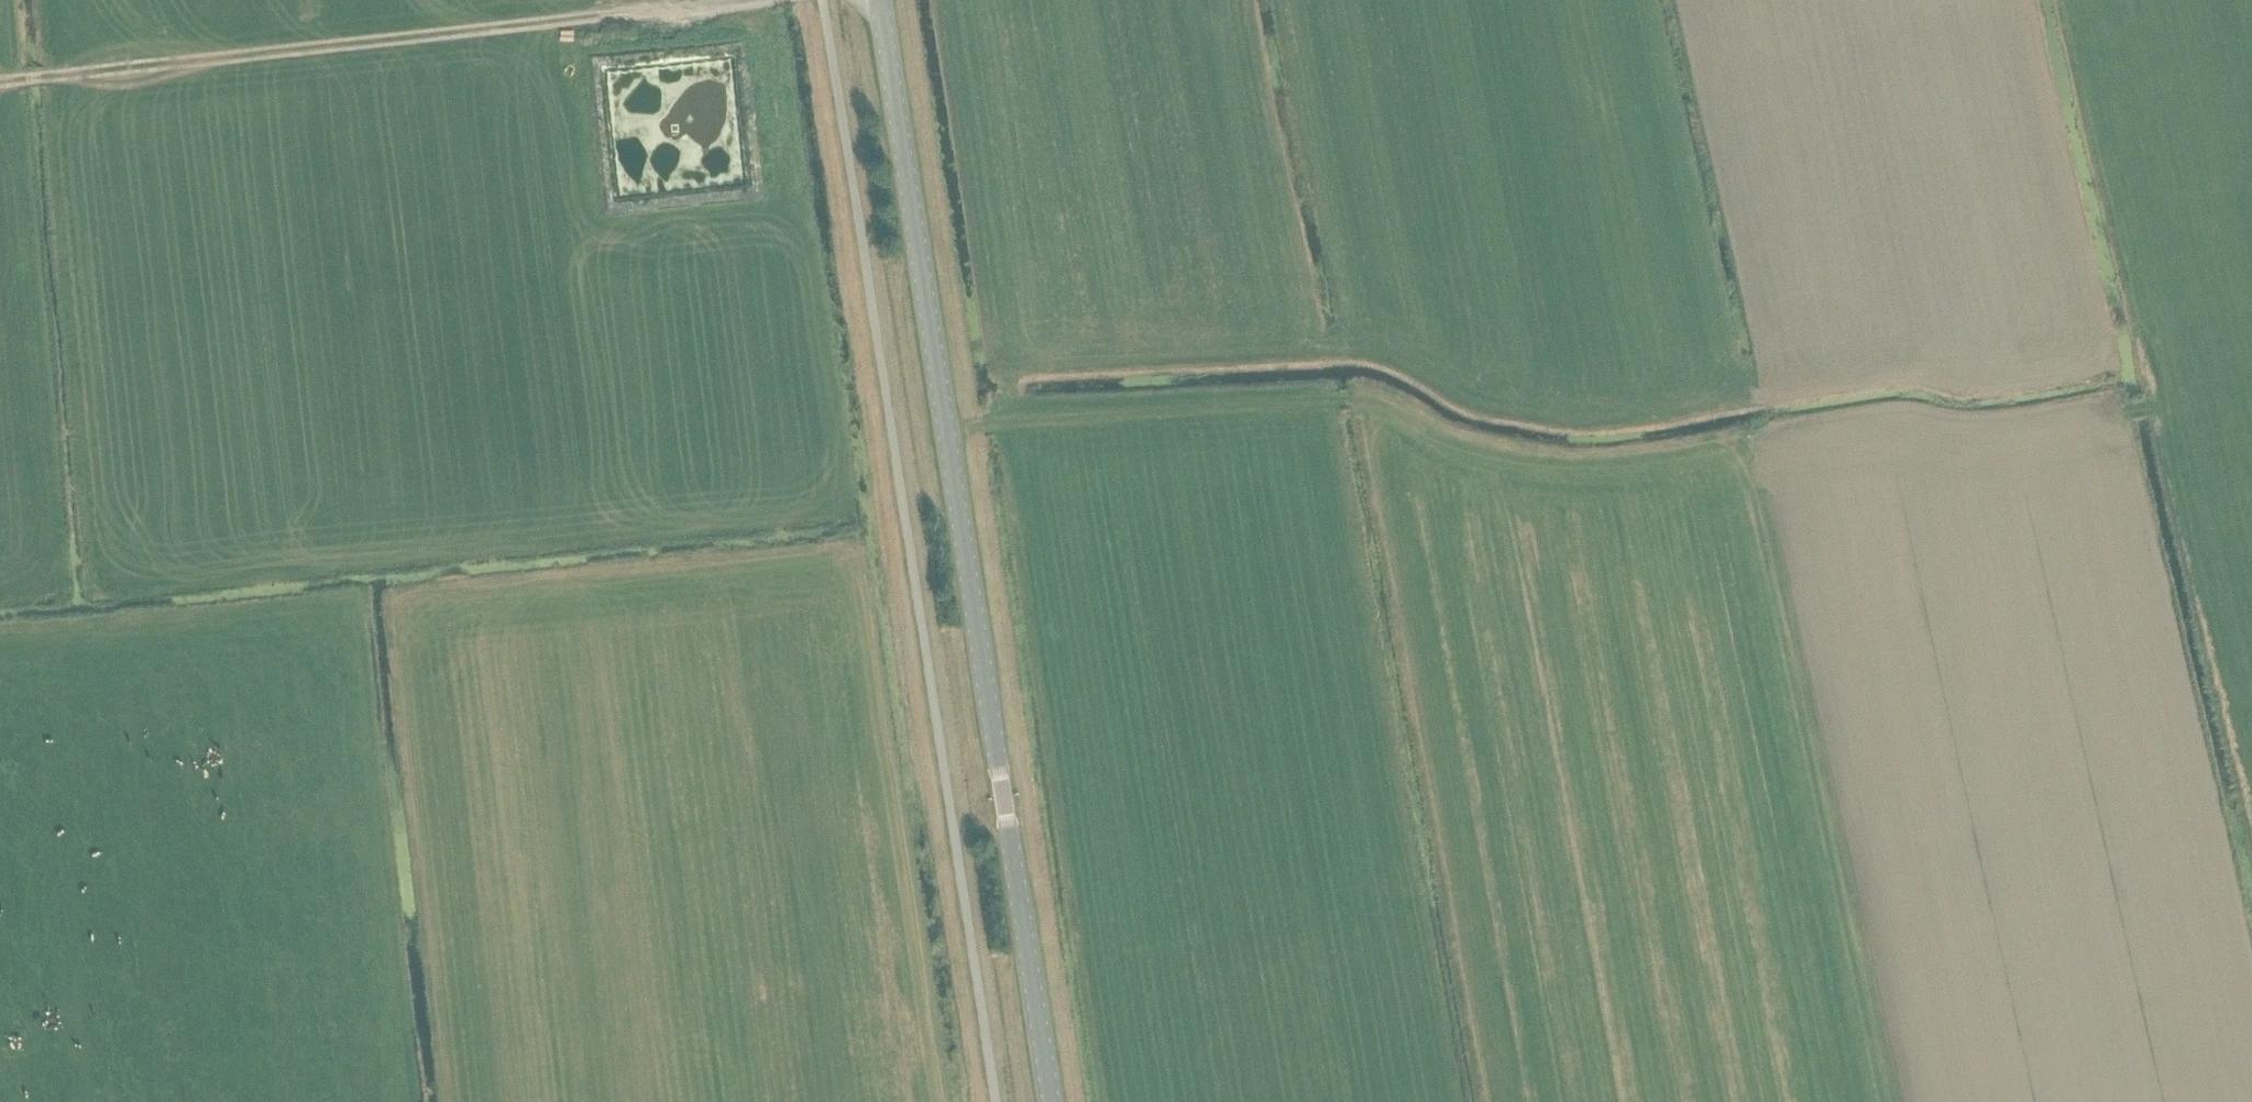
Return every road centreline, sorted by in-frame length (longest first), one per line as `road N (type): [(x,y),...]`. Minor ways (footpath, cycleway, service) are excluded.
road 1 (tertiary): [(1052,1101),(880,0)]
road 2 (track): [(732,0),(0,79)]

